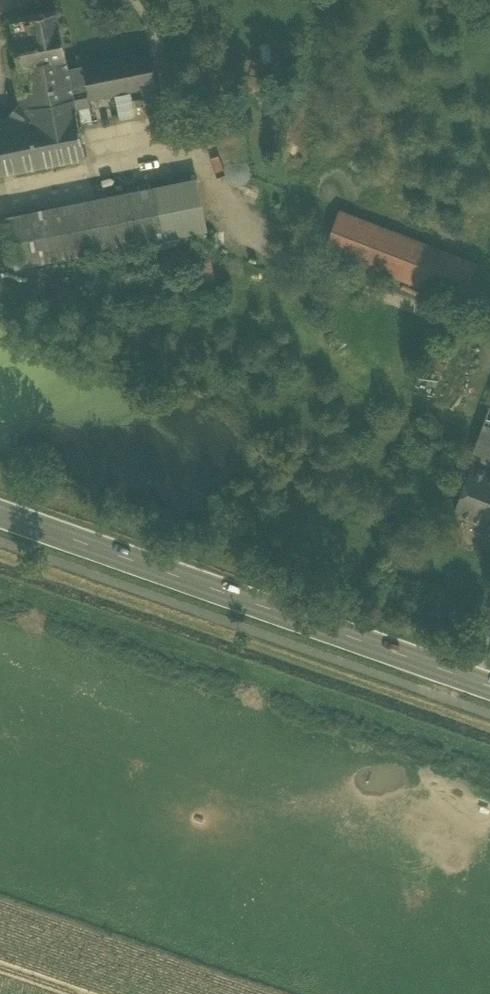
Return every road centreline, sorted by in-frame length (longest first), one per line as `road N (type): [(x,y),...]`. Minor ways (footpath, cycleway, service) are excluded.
road 1 (tertiary): [(489,686),(0,514)]
road 2 (track): [(489,331),(269,241)]

